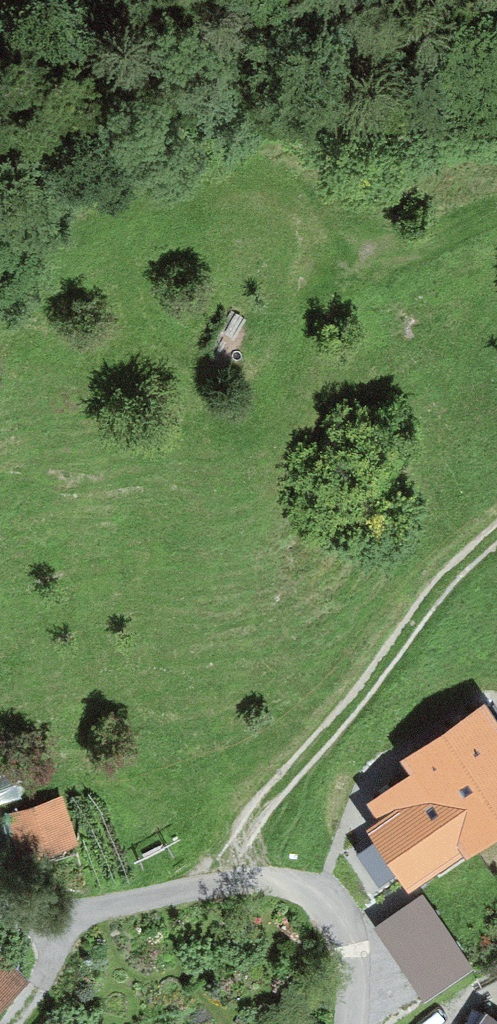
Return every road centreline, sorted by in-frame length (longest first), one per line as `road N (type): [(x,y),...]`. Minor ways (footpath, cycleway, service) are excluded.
road 1 (track): [(232,878),(266,794),(496,529)]
road 2 (track): [(0,263),(186,169),(271,162),(359,217)]
road 3 (track): [(496,211),(405,251),(380,246),(359,217),(367,183),(476,76),(496,40)]

